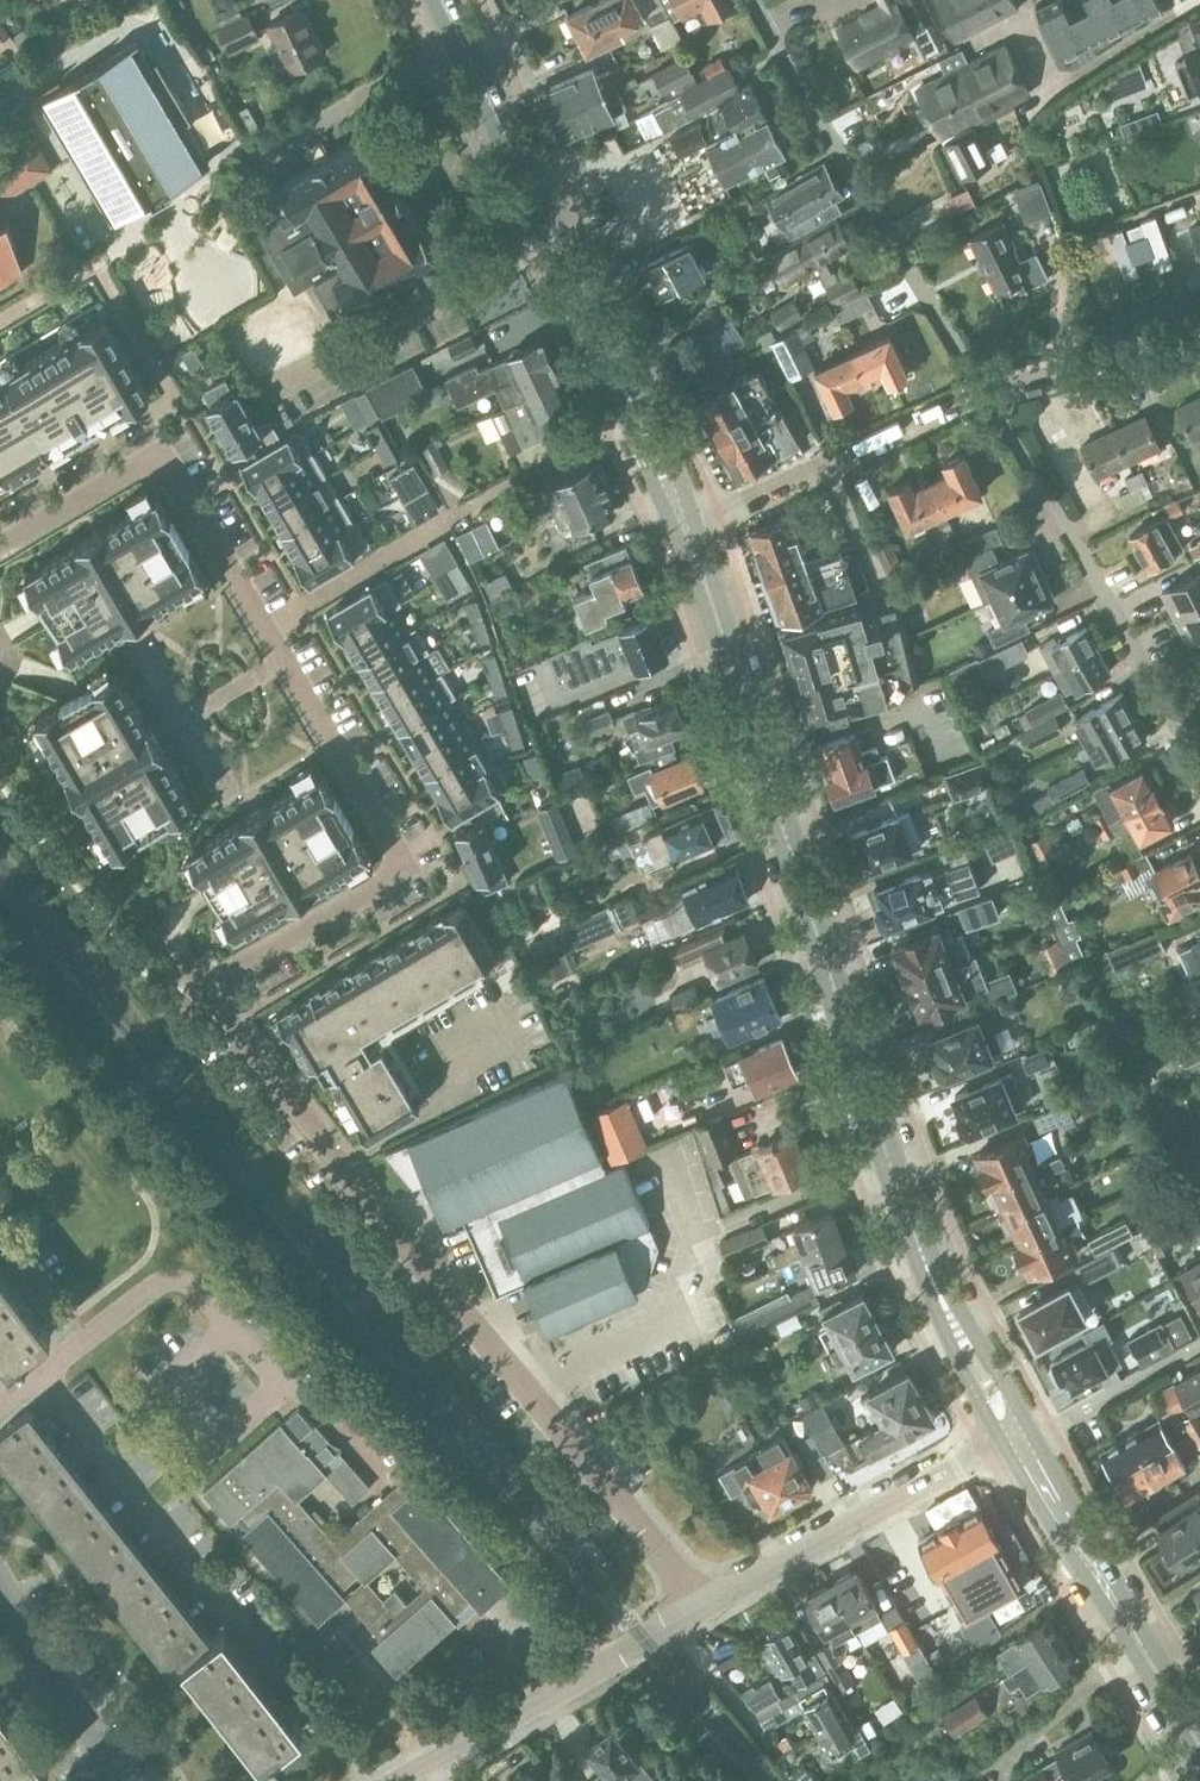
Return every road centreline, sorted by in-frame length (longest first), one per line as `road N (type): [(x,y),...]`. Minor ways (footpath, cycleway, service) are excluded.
road 1 (residential): [(700,1604),(201,991),(407,867),(160,460),(0,548)]
road 2 (secondary): [(1012,1444),(924,1262),(690,526)]
road 3 (secondary): [(690,526),(441,0)]
road 4 (residential): [(758,0),(986,394)]
road 5 (residential): [(986,394),(1199,759)]
road 6 (secondary): [(1199,1748),(1012,1444)]
road 7 (residential): [(700,1604),(1012,1444)]
road 8 (residential): [(397,1780),(700,1604)]
road 9 (residential): [(690,526),(986,394)]
road 10 (residential): [(113,1780),(0,1580)]
road 11 (residential): [(986,394),(1199,333)]
road 12 (residential): [(1012,1444),(1199,1343)]

